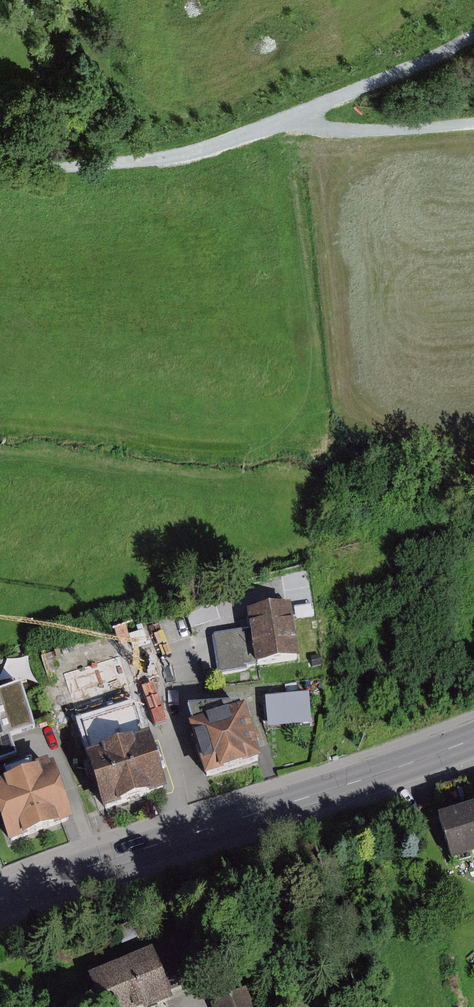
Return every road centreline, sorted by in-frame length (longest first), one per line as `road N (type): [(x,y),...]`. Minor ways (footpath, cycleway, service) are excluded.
road 1 (secondary): [(473,738),(0,899)]
road 2 (track): [(473,124),(307,134),(0,173)]
road 3 (track): [(307,134),(473,36)]

